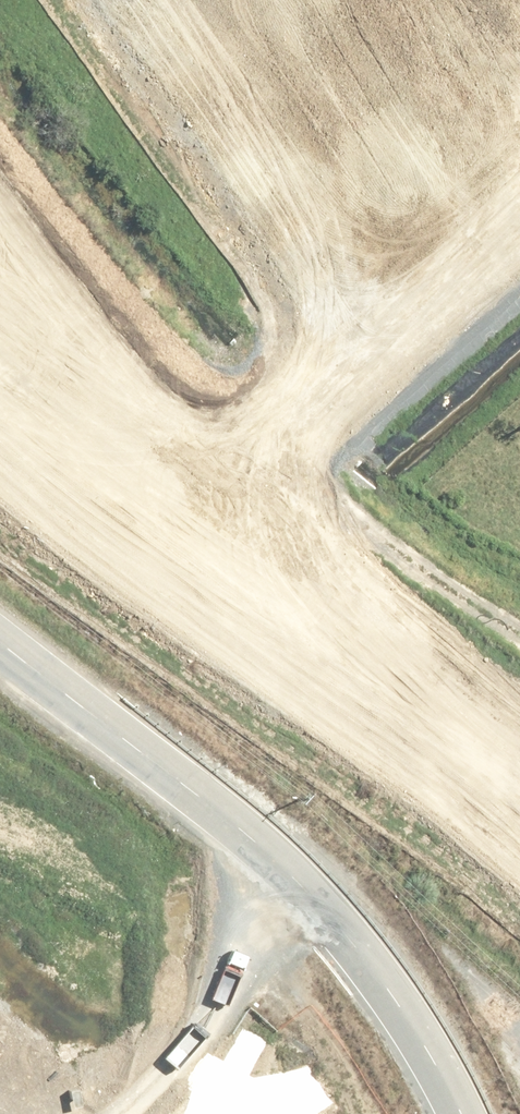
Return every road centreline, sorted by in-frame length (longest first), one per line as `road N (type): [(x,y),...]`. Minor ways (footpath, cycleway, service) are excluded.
road 1 (tertiary): [(519,852),(0,386)]
road 2 (tertiary): [(0,246),(519,687)]
road 3 (tertiary): [(0,644),(269,857),(407,1004),(458,1113)]

